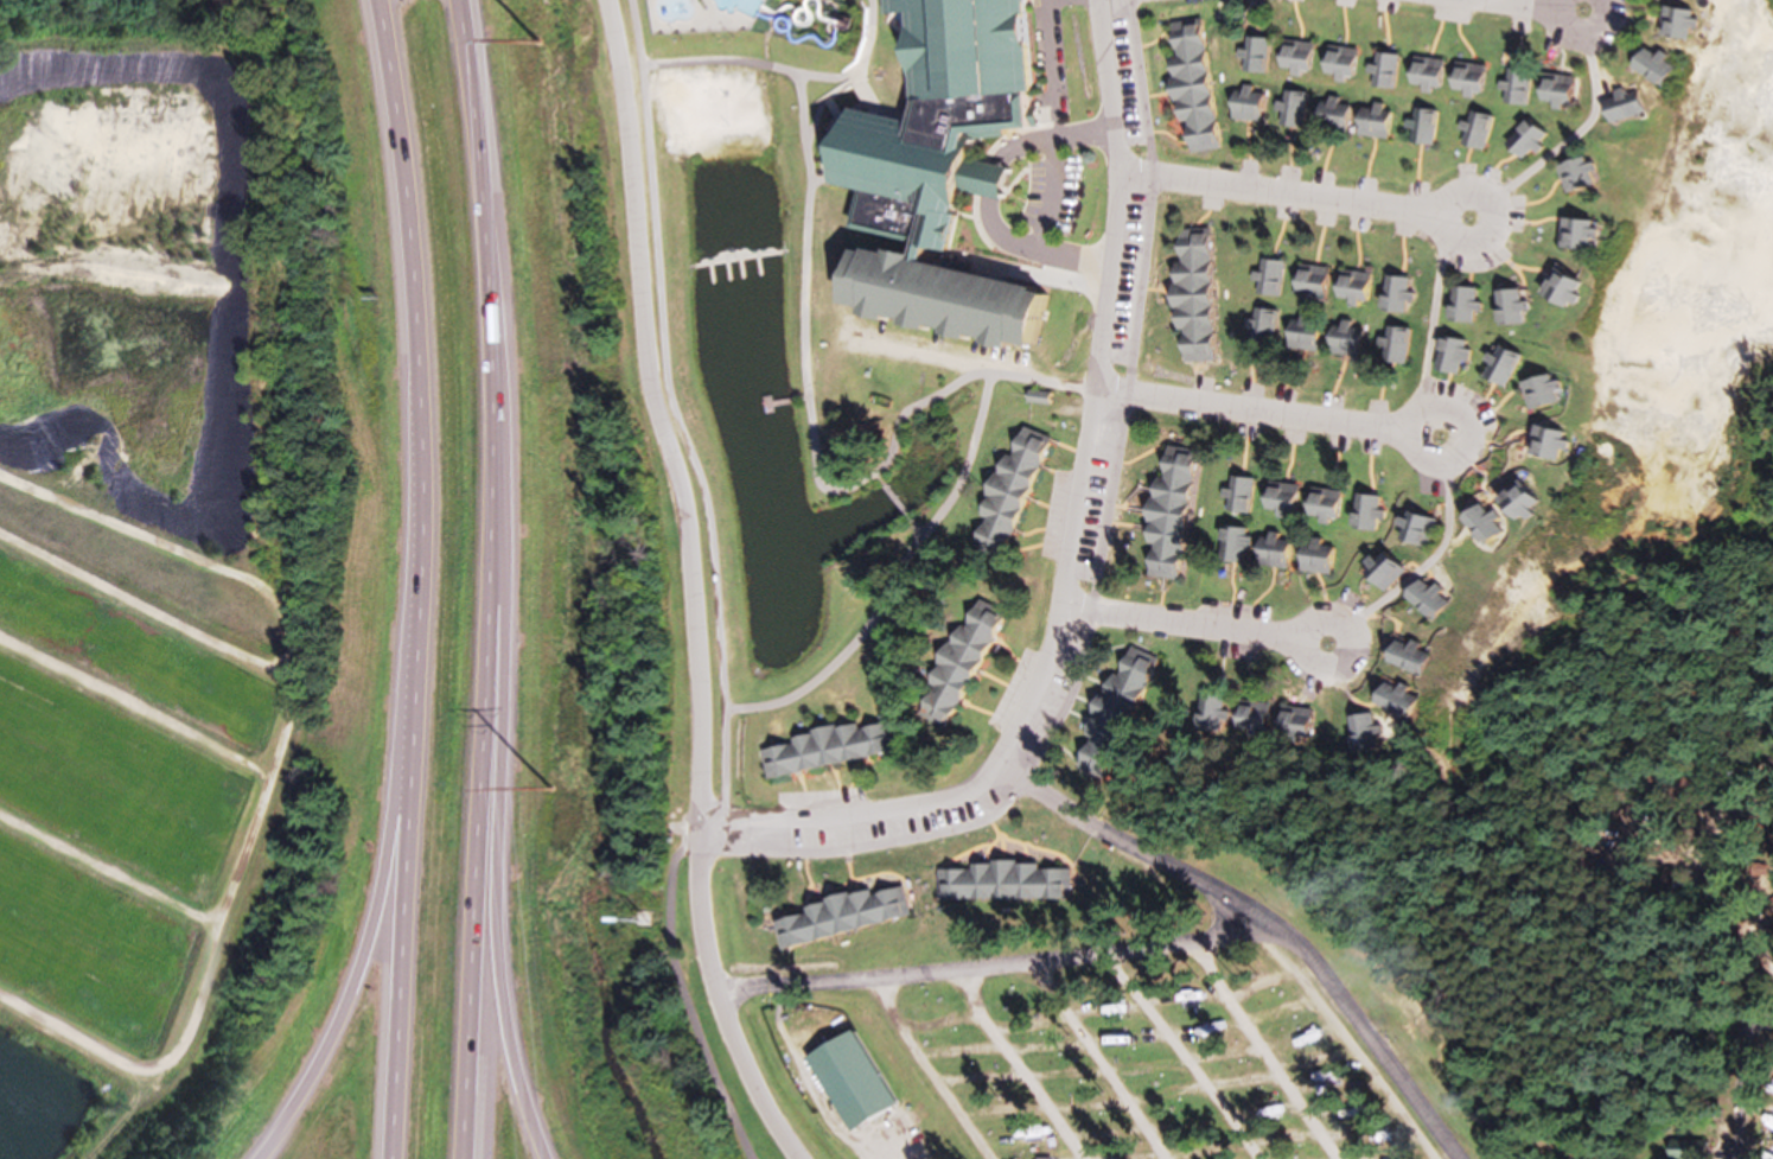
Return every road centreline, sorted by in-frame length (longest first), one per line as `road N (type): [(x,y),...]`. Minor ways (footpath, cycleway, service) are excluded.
road 1 (residential): [(604,0),(624,116),(649,399),(689,528),(702,707),(696,867),(703,957),(731,1038),(795,1158)]
road 2 (motorway): [(378,0),(416,260),(413,639),(393,1158)]
road 3 (motorway): [(462,1158),(489,505),(454,0)]
road 4 (residential): [(697,821),(844,817),(965,794),(994,769),(1039,683),(1060,606),(1093,390),(1117,173),(1095,0)]
road 5 (motorway): [(545,1158),(510,1050),(497,954),(500,604),(489,505)]
road 6 (motorway): [(413,639),(369,937),(323,1055),(254,1158)]
road 7 (residential): [(1469,218),(1117,173)]
road 8 (residential): [(1093,390),(1440,435)]
road 9 (residential): [(1060,606),(1329,643)]

